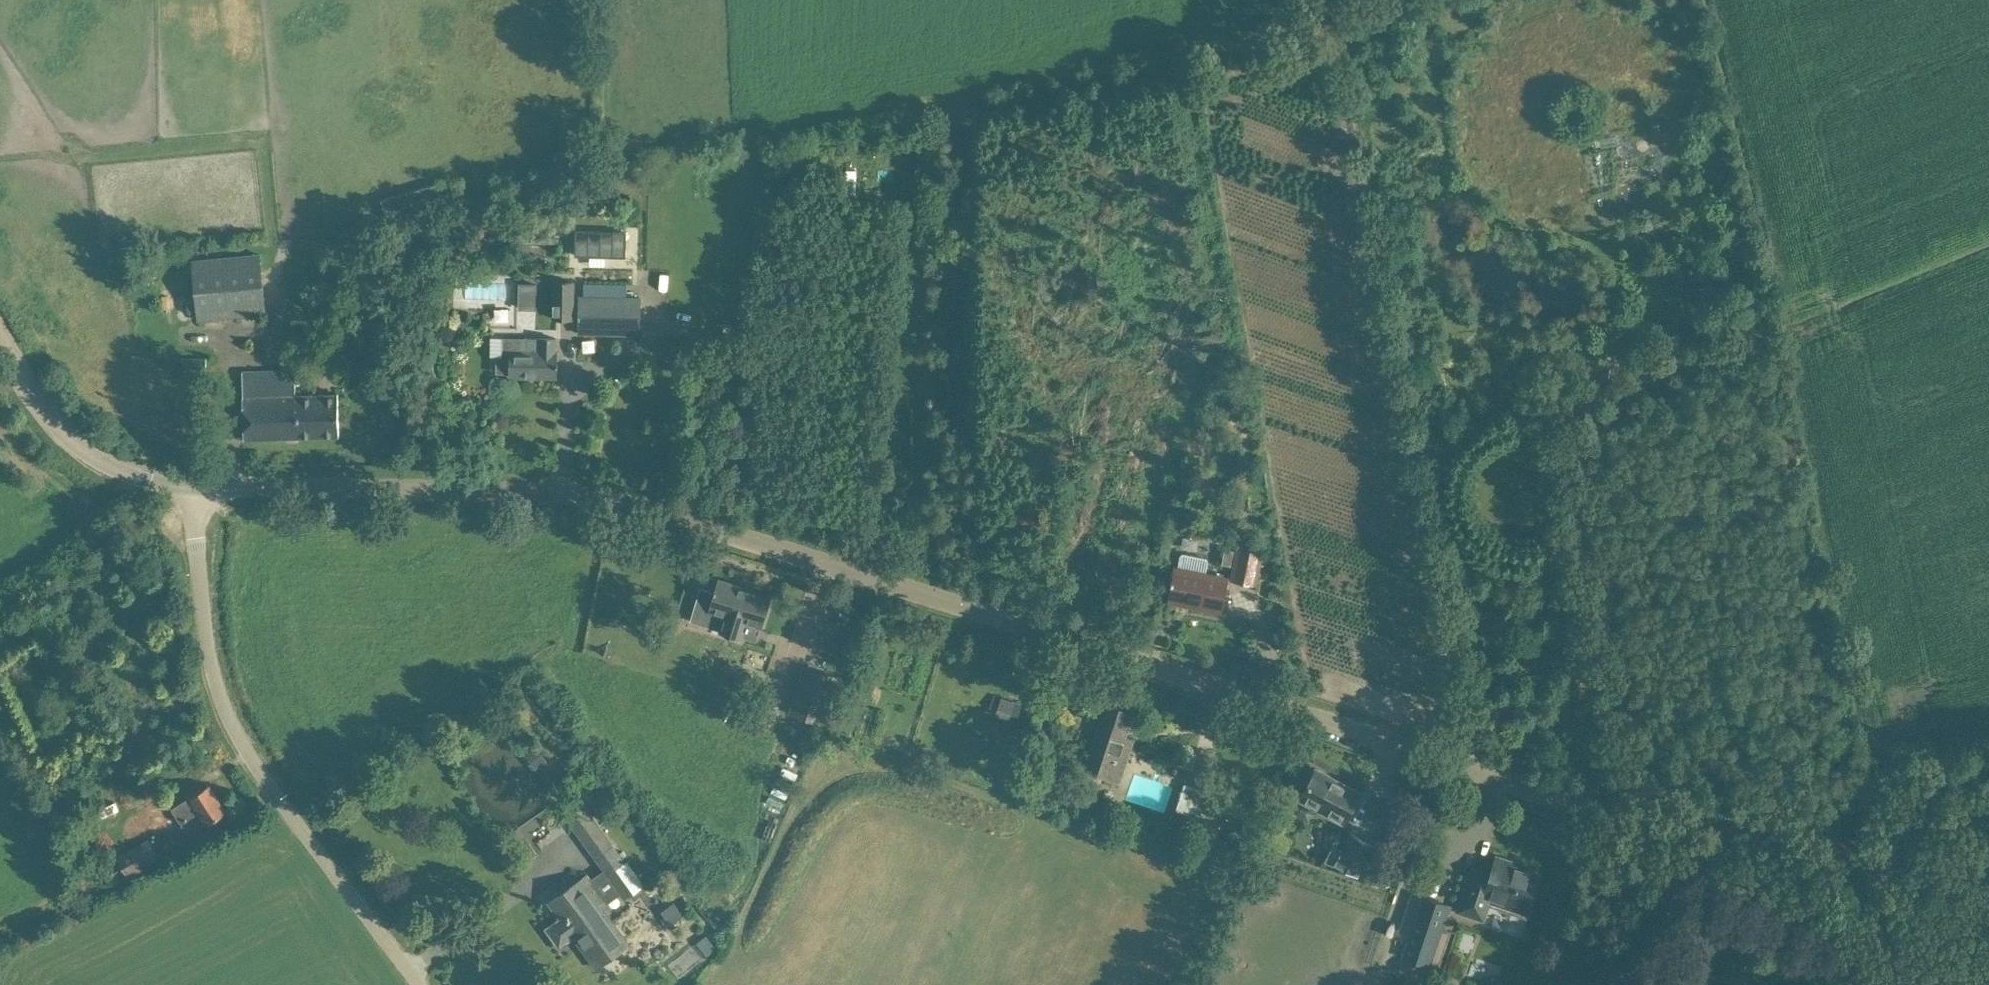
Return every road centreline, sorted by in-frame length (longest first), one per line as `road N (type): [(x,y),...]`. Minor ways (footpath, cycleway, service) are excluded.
road 1 (unclassified): [(1988,869),(1666,832),(1107,647),(585,501),(194,484)]
road 2 (unclassified): [(418,984),(285,810),(230,720),(210,663),(194,484)]
road 3 (unclassified): [(194,484),(142,480),(91,460),(35,403),(0,345)]

